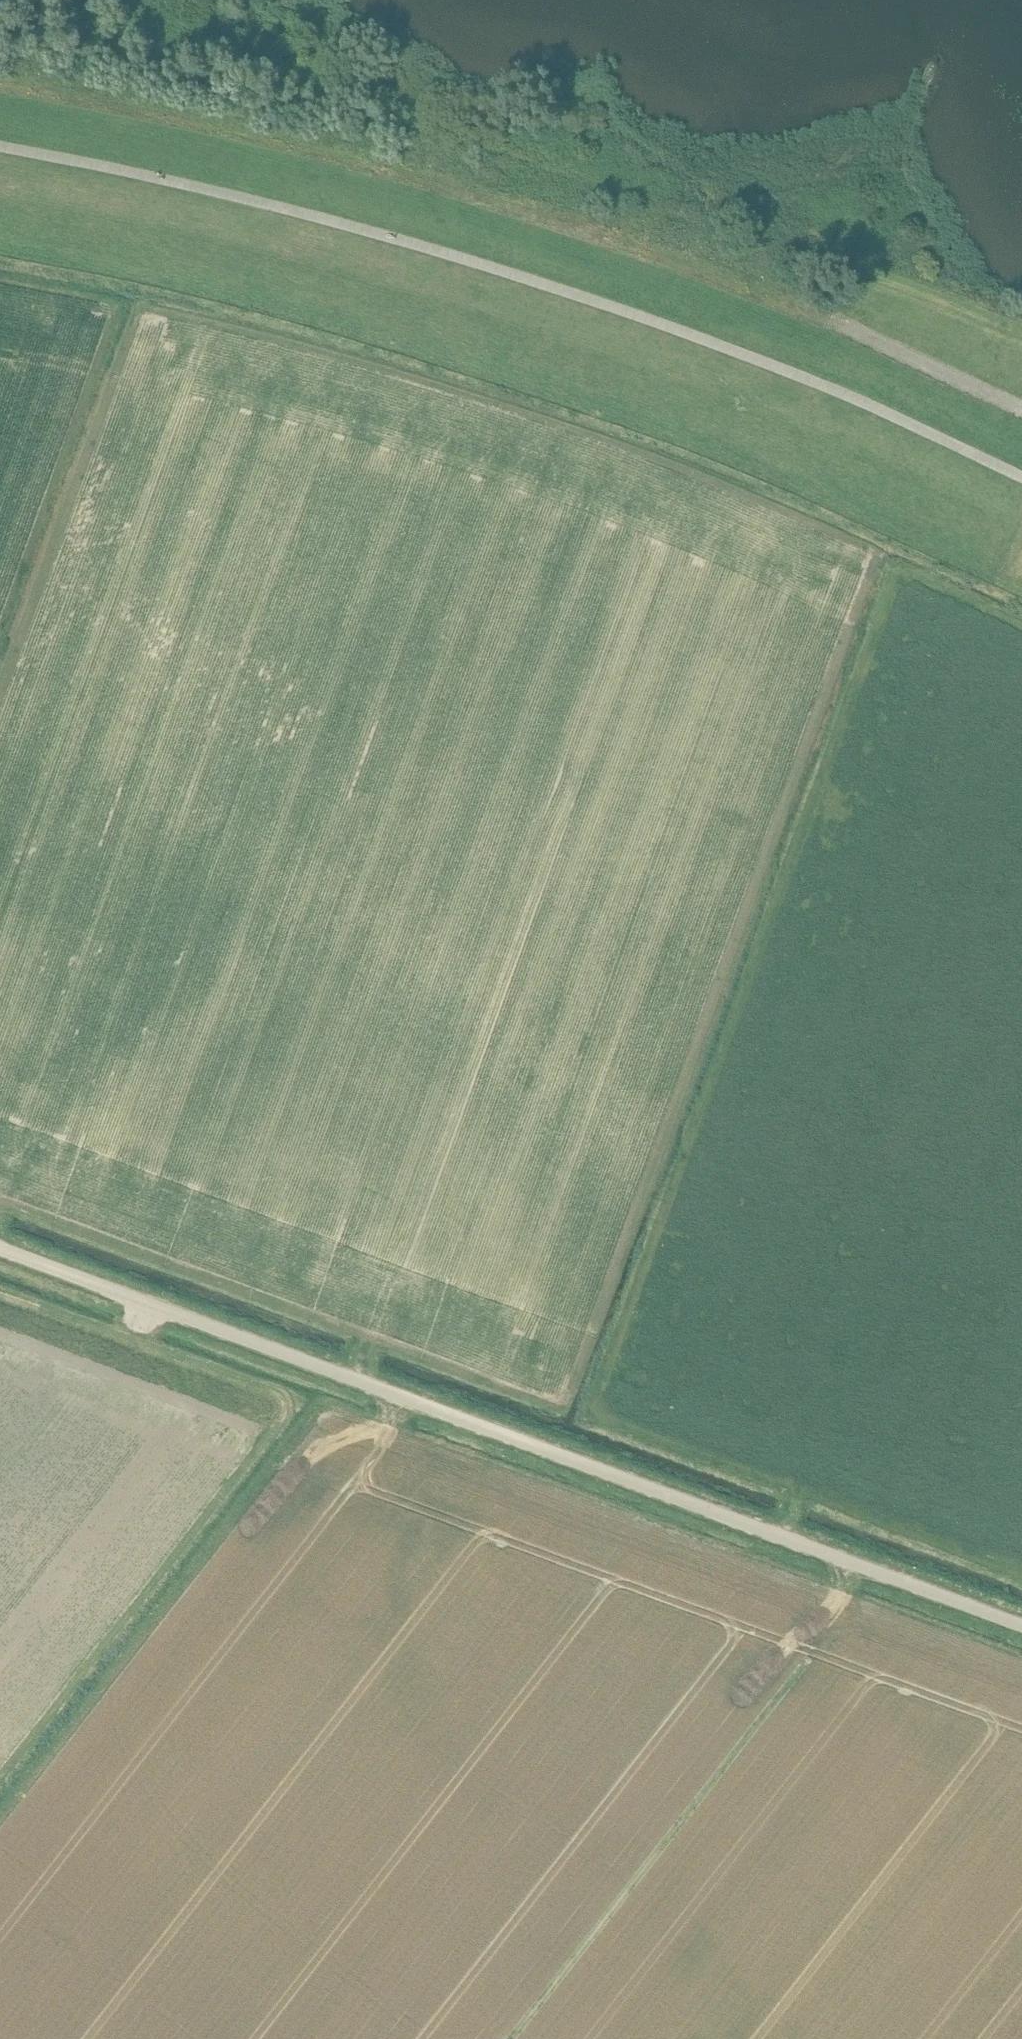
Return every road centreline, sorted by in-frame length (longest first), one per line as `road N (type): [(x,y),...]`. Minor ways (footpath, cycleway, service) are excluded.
road 1 (unclassified): [(1021,1624),(0,1245)]

